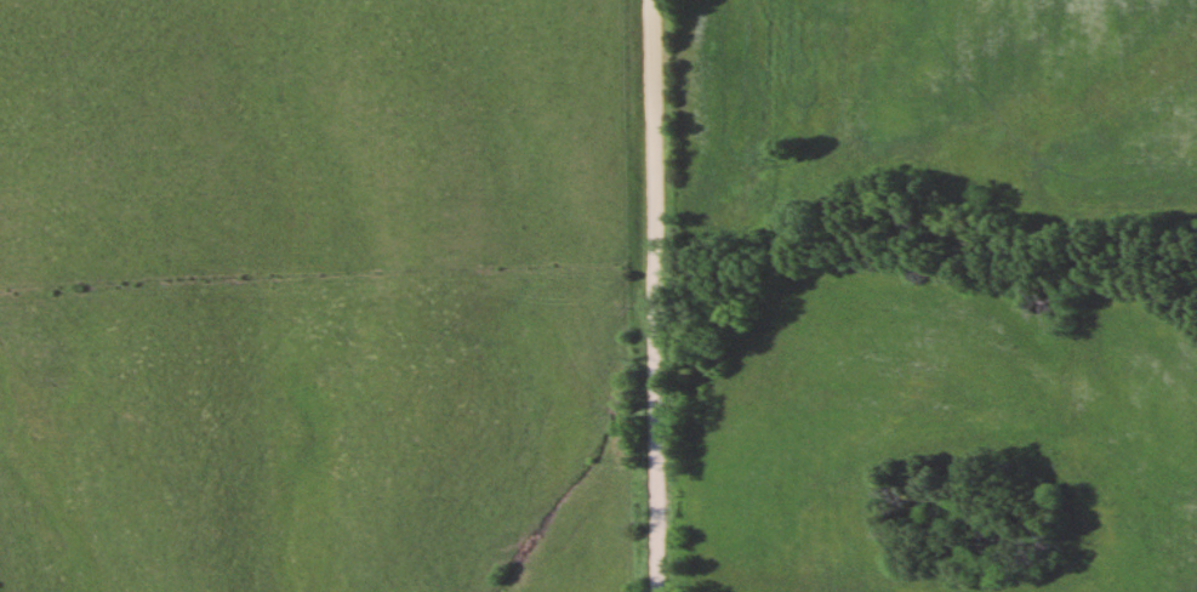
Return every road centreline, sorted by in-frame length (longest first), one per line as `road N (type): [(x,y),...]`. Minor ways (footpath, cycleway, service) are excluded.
road 1 (residential): [(658,591),(650,0)]

